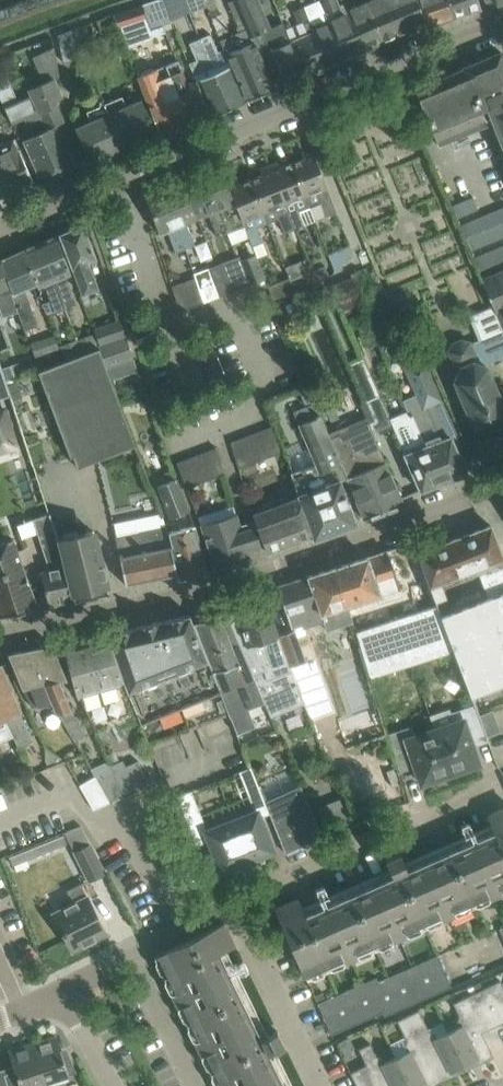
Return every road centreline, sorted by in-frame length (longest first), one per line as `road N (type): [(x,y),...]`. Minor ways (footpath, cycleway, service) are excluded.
road 1 (residential): [(502,19),(0,228)]
road 2 (residential): [(0,635),(263,574),(502,485)]
road 3 (residential): [(132,954),(310,867),(502,788)]
road 4 (residential): [(196,1085),(132,954)]

